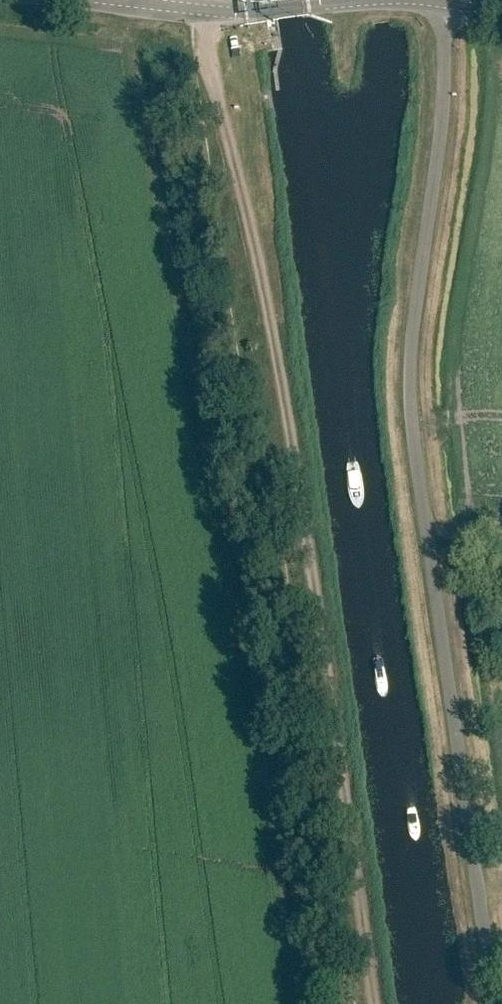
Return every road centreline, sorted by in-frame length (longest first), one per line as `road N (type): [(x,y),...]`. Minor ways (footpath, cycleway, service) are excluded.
road 1 (unclassified): [(499,1003),(412,373),(446,104),(449,4)]
road 2 (track): [(205,11),(314,623),(369,1003)]
road 3 (tertiary): [(354,0),(268,12),(114,0)]

